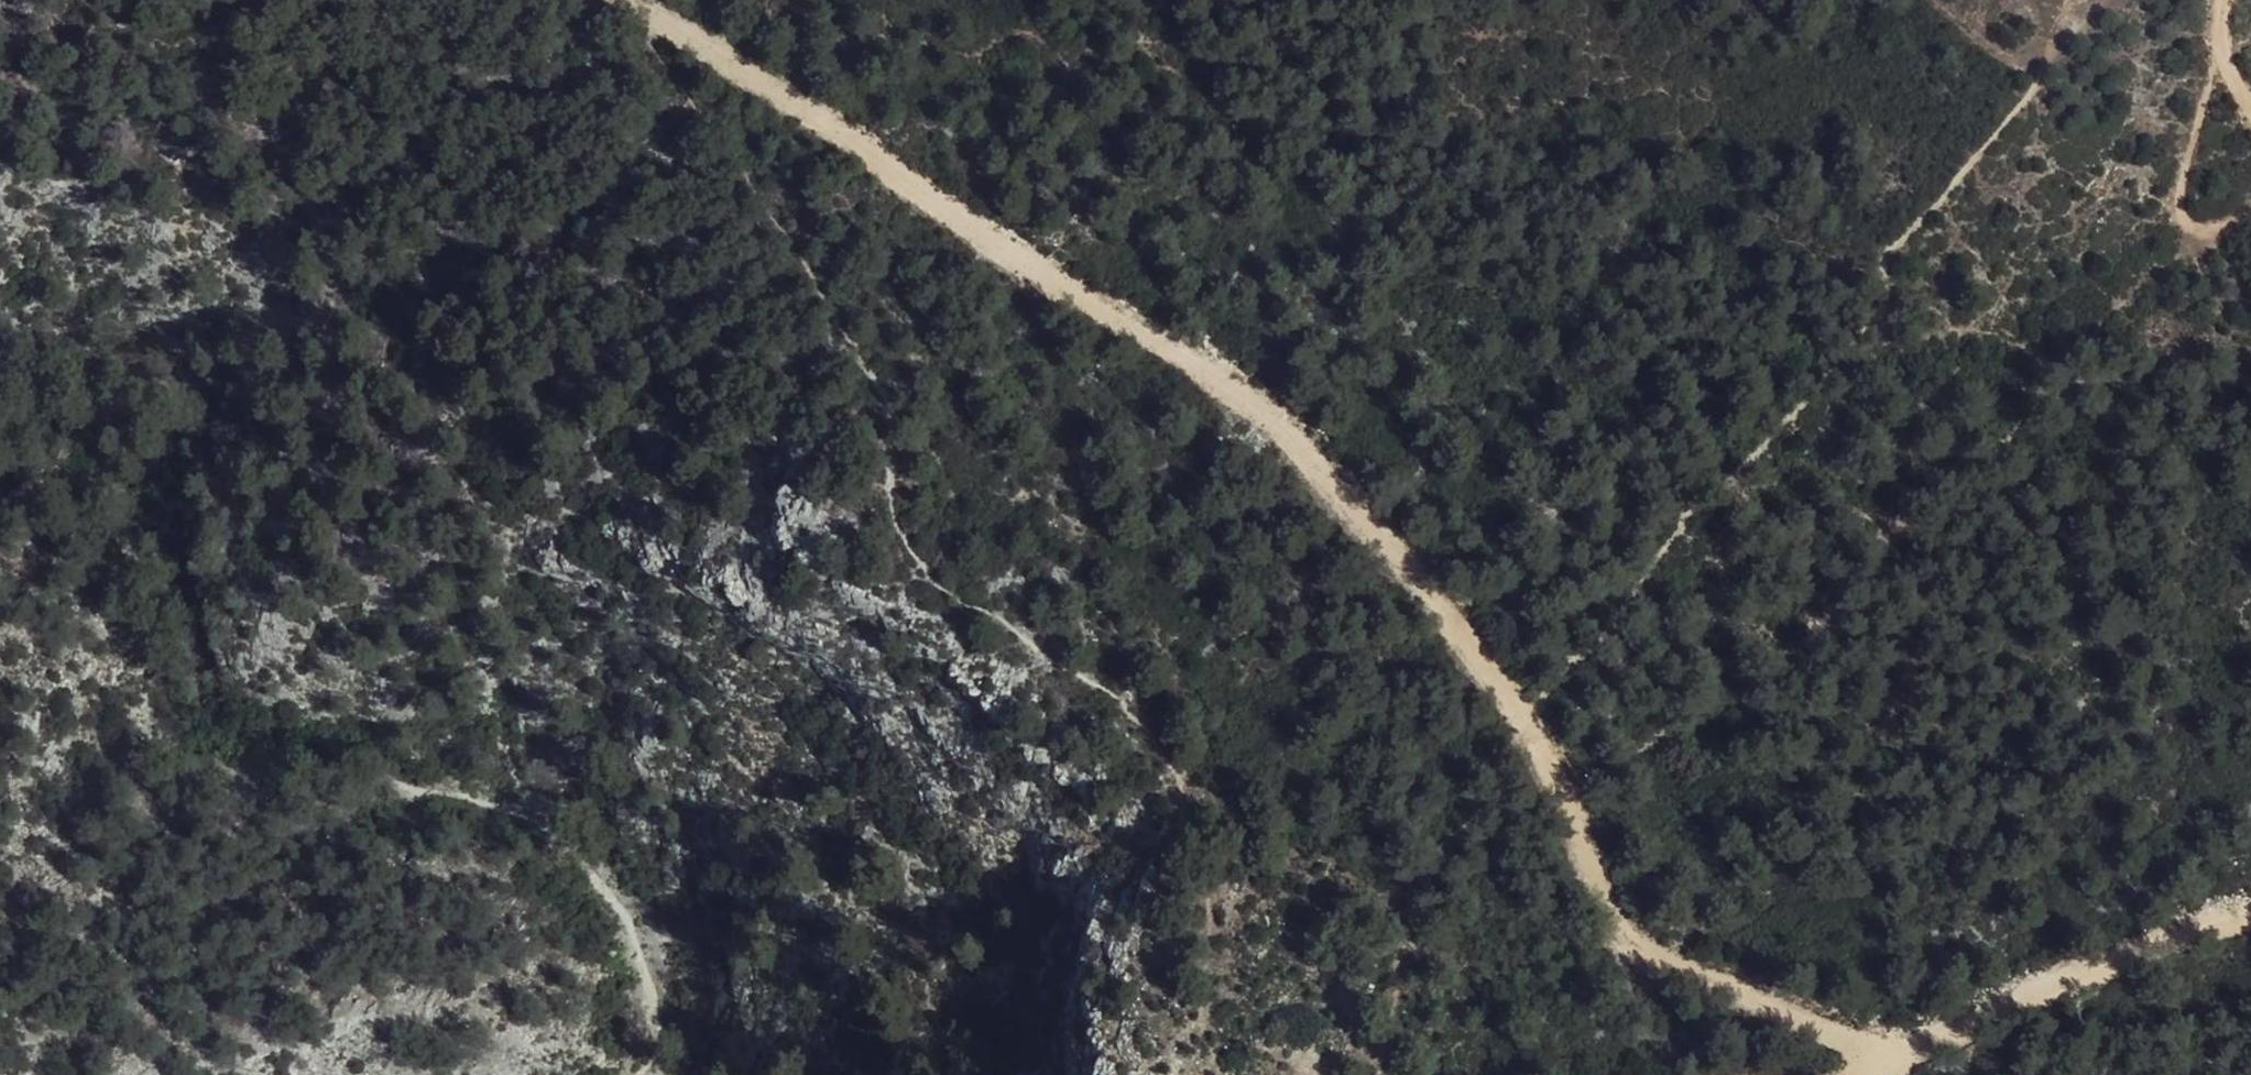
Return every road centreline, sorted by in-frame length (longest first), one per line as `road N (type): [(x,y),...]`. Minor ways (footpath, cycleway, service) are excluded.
road 1 (track): [(1891,1060),(1746,998),(1637,938),(1564,782),(1428,581),(1332,473),(1259,408),(1099,317),(629,0)]
road 2 (track): [(1842,1074),(1999,1022),(2156,954),(2250,927)]

